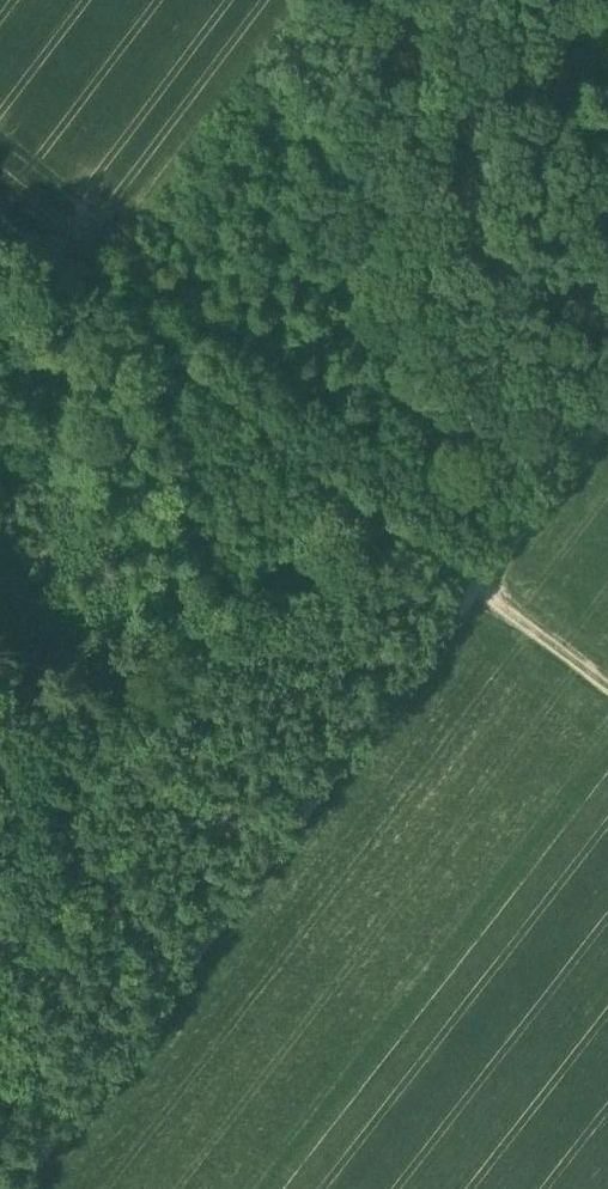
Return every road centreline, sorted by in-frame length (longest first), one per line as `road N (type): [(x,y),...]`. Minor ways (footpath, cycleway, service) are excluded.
road 1 (track): [(17,1188),(478,588)]
road 2 (track): [(478,588),(0,225)]
road 3 (track): [(478,588),(607,419)]
road 4 (track): [(478,588),(607,689)]

